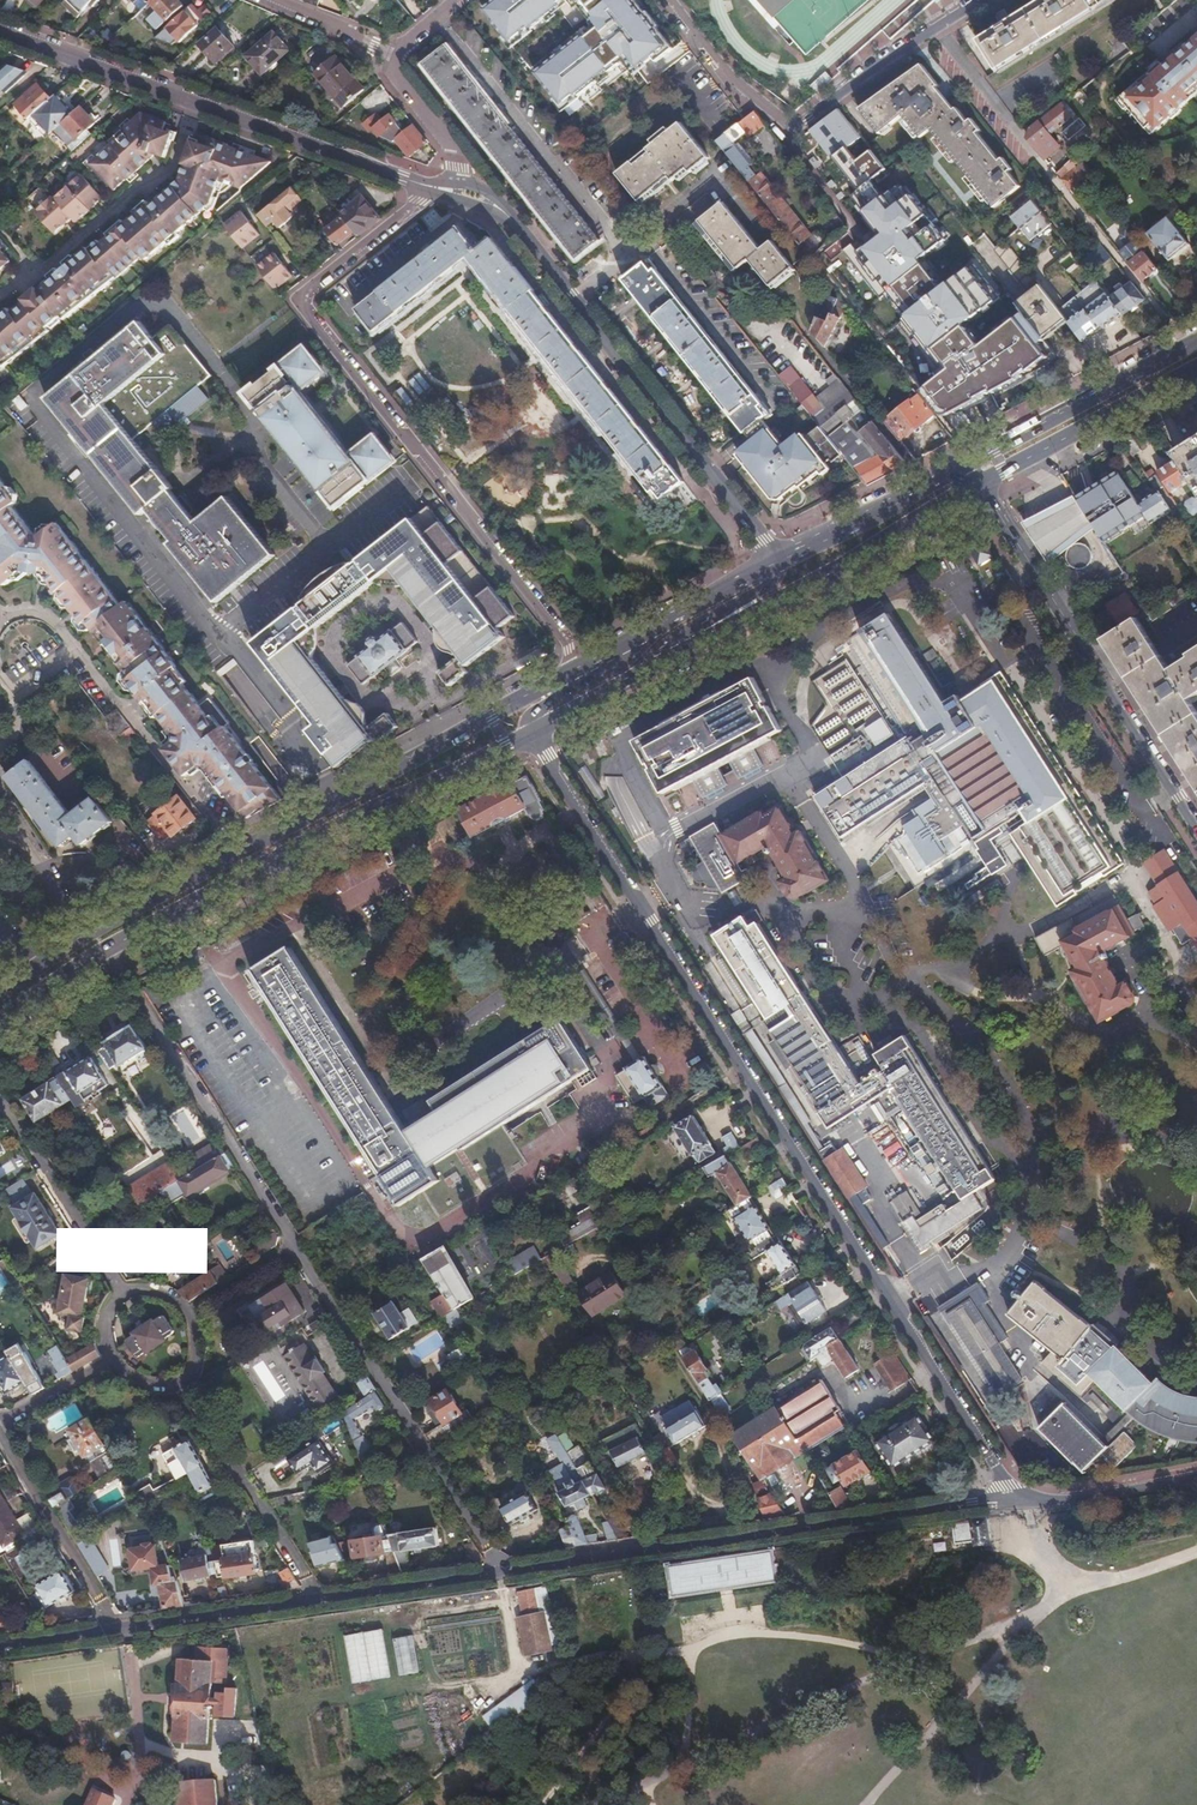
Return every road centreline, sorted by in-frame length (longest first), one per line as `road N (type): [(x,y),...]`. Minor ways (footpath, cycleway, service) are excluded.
road 1 (secondary): [(533,733),(1016,1499)]
road 2 (residential): [(428,188),(298,298),(563,637),(567,672)]
road 3 (residential): [(503,1573),(1016,1499)]
road 4 (primary): [(111,951),(247,873),(533,733)]
road 5 (residential): [(428,188),(0,31)]
road 6 (residential): [(775,560),(510,222)]
road 7 (residential): [(239,855),(78,649),(16,695),(16,726),(0,764)]
road 8 (residential): [(1196,824),(984,482)]
road 9 (residential): [(294,1245),(503,1573)]
road 10 (primary): [(567,672),(239,855)]
road 11 (residential): [(111,951),(294,1245)]
road 12 (primary): [(695,645),(984,482)]
road 13 (residential): [(320,1600),(180,1383)]
road 14 (primary): [(1196,342),(971,459)]
road 15 (primary): [(984,482),(1196,368)]
road 16 (residential): [(0,1434),(118,1630)]
road 17 (residential): [(0,1099),(120,1292)]
road 18 (residential): [(979,0),(888,56),(808,120),(793,121)]
road 19 (primary): [(971,459),(775,560)]
road 20 (residential): [(118,1630),(320,1600)]
road 21 (primary): [(775,560),(609,652)]
road 22 (residential): [(320,1600),(503,1573)]
road 23 (primary): [(533,733),(695,645)]
road 24 (secondary): [(1016,1499),(1084,1500),(1196,1480)]
road 25 (residential): [(793,121),(734,79),(668,0)]
road 26 (primary): [(239,855),(86,936)]
road 27 (residential): [(0,799),(86,936)]
road 28 (residential): [(456,180),(448,149),(386,64),(387,52)]
road 29 (residential): [(861,229),(791,146),(793,121)]
road 30 (primary): [(0,1021),(111,951)]
road 31 (residential): [(268,0),(387,52)]
road 32 (residential): [(186,1316),(294,1245)]
road 33 (residential): [(110,1361),(0,1425)]
road 34 (primary): [(695,645),(765,589),(776,578),(775,560)]

